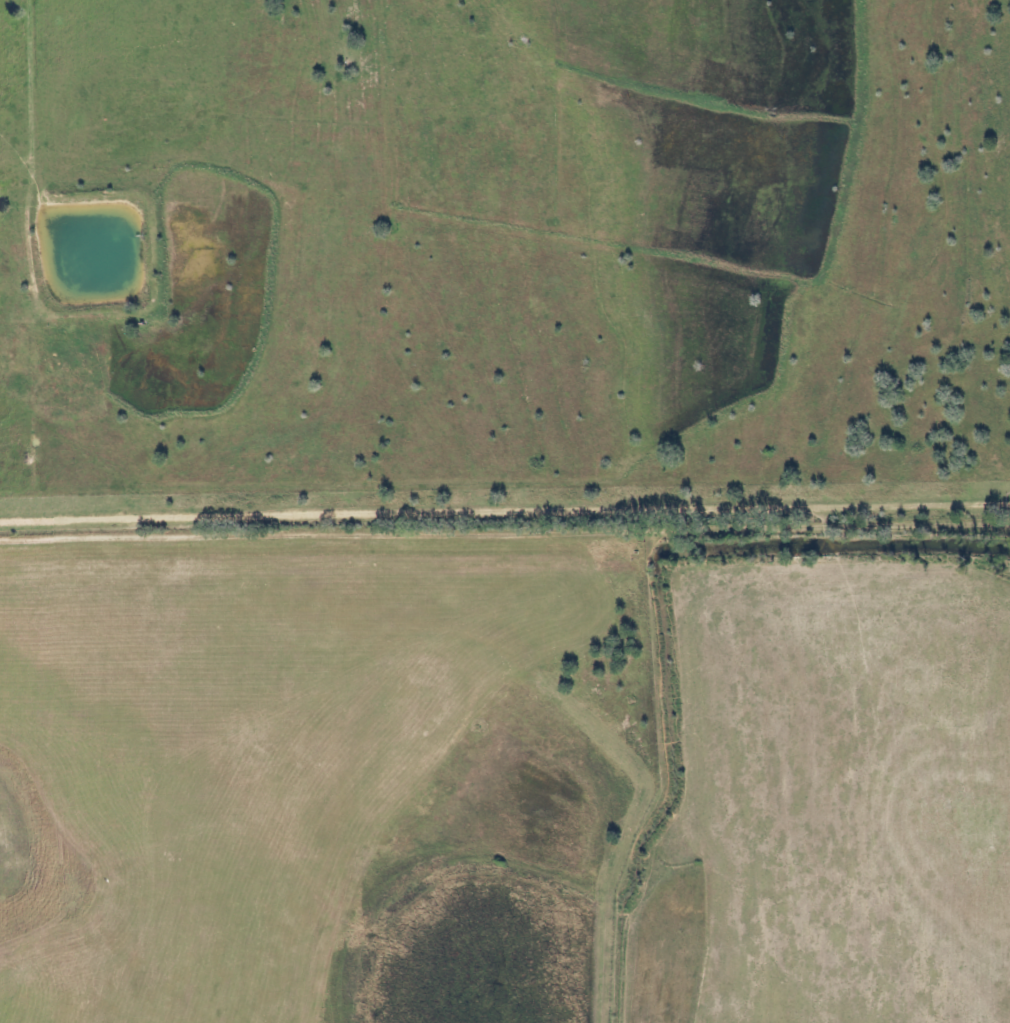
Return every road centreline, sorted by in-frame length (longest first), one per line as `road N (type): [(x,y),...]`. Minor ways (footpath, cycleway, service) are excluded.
road 1 (residential): [(1009,526),(0,538)]

